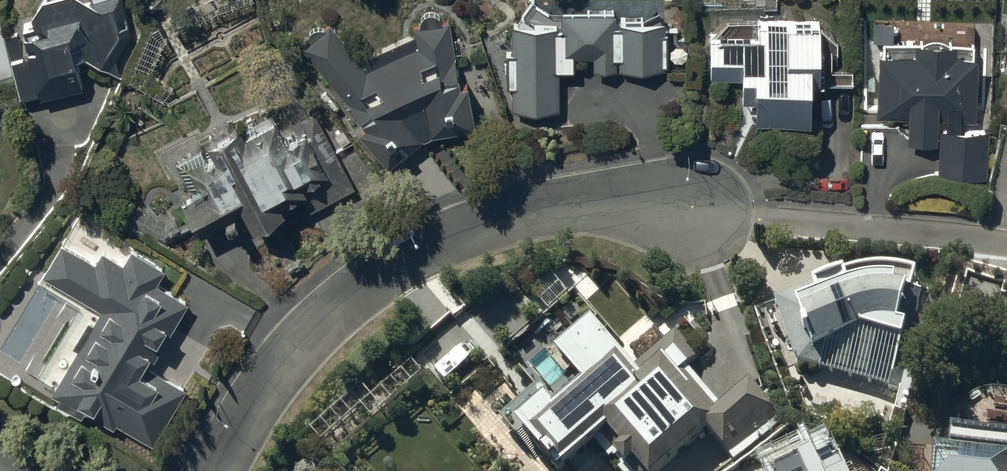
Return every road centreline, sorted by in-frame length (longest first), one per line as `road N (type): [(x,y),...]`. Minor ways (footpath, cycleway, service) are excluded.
road 1 (residential): [(214,470),(275,370),(385,273),(462,237),(617,204),(691,203)]
road 2 (residential): [(691,203),(1006,244)]

